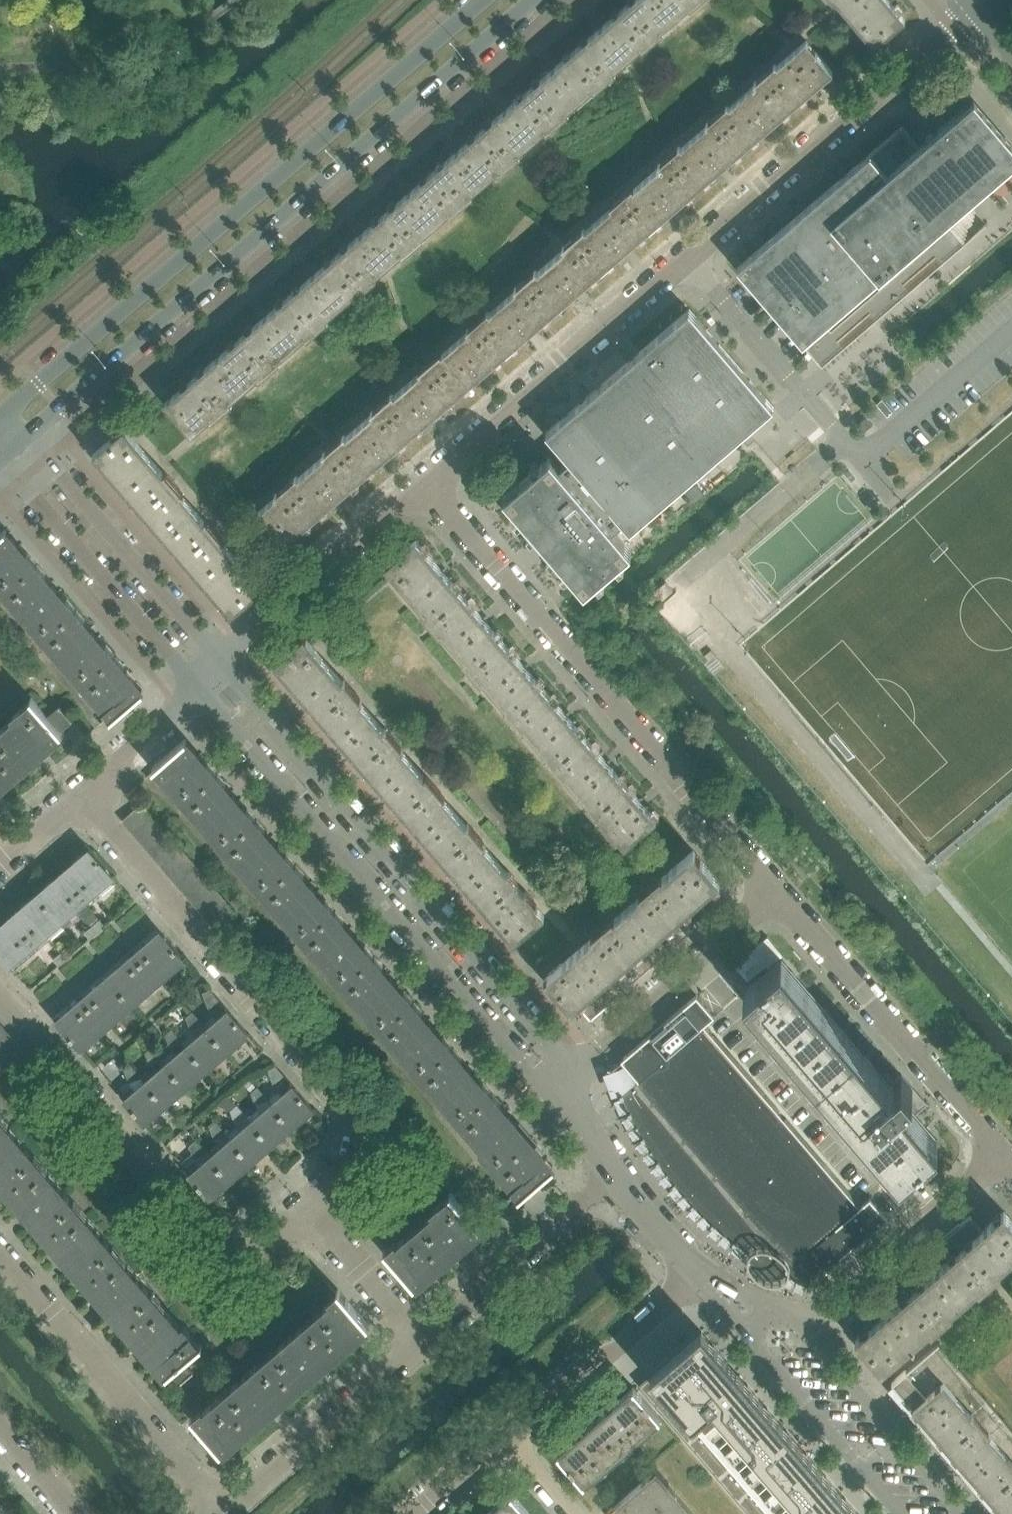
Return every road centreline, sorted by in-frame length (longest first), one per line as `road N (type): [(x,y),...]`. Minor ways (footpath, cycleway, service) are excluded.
road 1 (residential): [(428,484),(974,10)]
road 2 (tertiary): [(29,429),(531,0)]
road 3 (tertiary): [(487,0),(7,403)]
road 4 (residential): [(297,1198),(372,1129),(75,790)]
road 5 (residential): [(428,484),(774,889)]
road 6 (residential): [(194,686),(537,1088)]
road 7 (residential): [(566,1062),(226,659)]
road 8 (residential): [(0,996),(226,1262),(297,1198)]
road 9 (residential): [(774,889),(1008,1163)]
road 10 (residential): [(217,1509),(0,1253)]
road 11 (residential): [(226,659),(29,429)]
road 12 (residential): [(0,458),(194,686)]
road 13 (residential): [(566,1062),(774,889)]
road 14 (residential): [(226,659),(428,484)]
road 15 (residential): [(416,1337),(217,1509)]
road 16 (residential): [(611,1170),(416,1337)]
road 17 (residential): [(1008,1163),(813,1324)]
road 18 (residential): [(970,1513),(813,1324)]
road 19 (residential): [(506,1435),(688,1276)]
road 20 (residential): [(766,1366),(894,1513)]
road 21 (residential): [(416,1337),(297,1198)]
road 22 (residential): [(75,790),(194,686)]
road 23 (residential): [(813,1324),(688,1276)]
road 24 (residential): [(688,1276),(611,1170)]
road 25 (residential): [(414,1513),(506,1435)]

